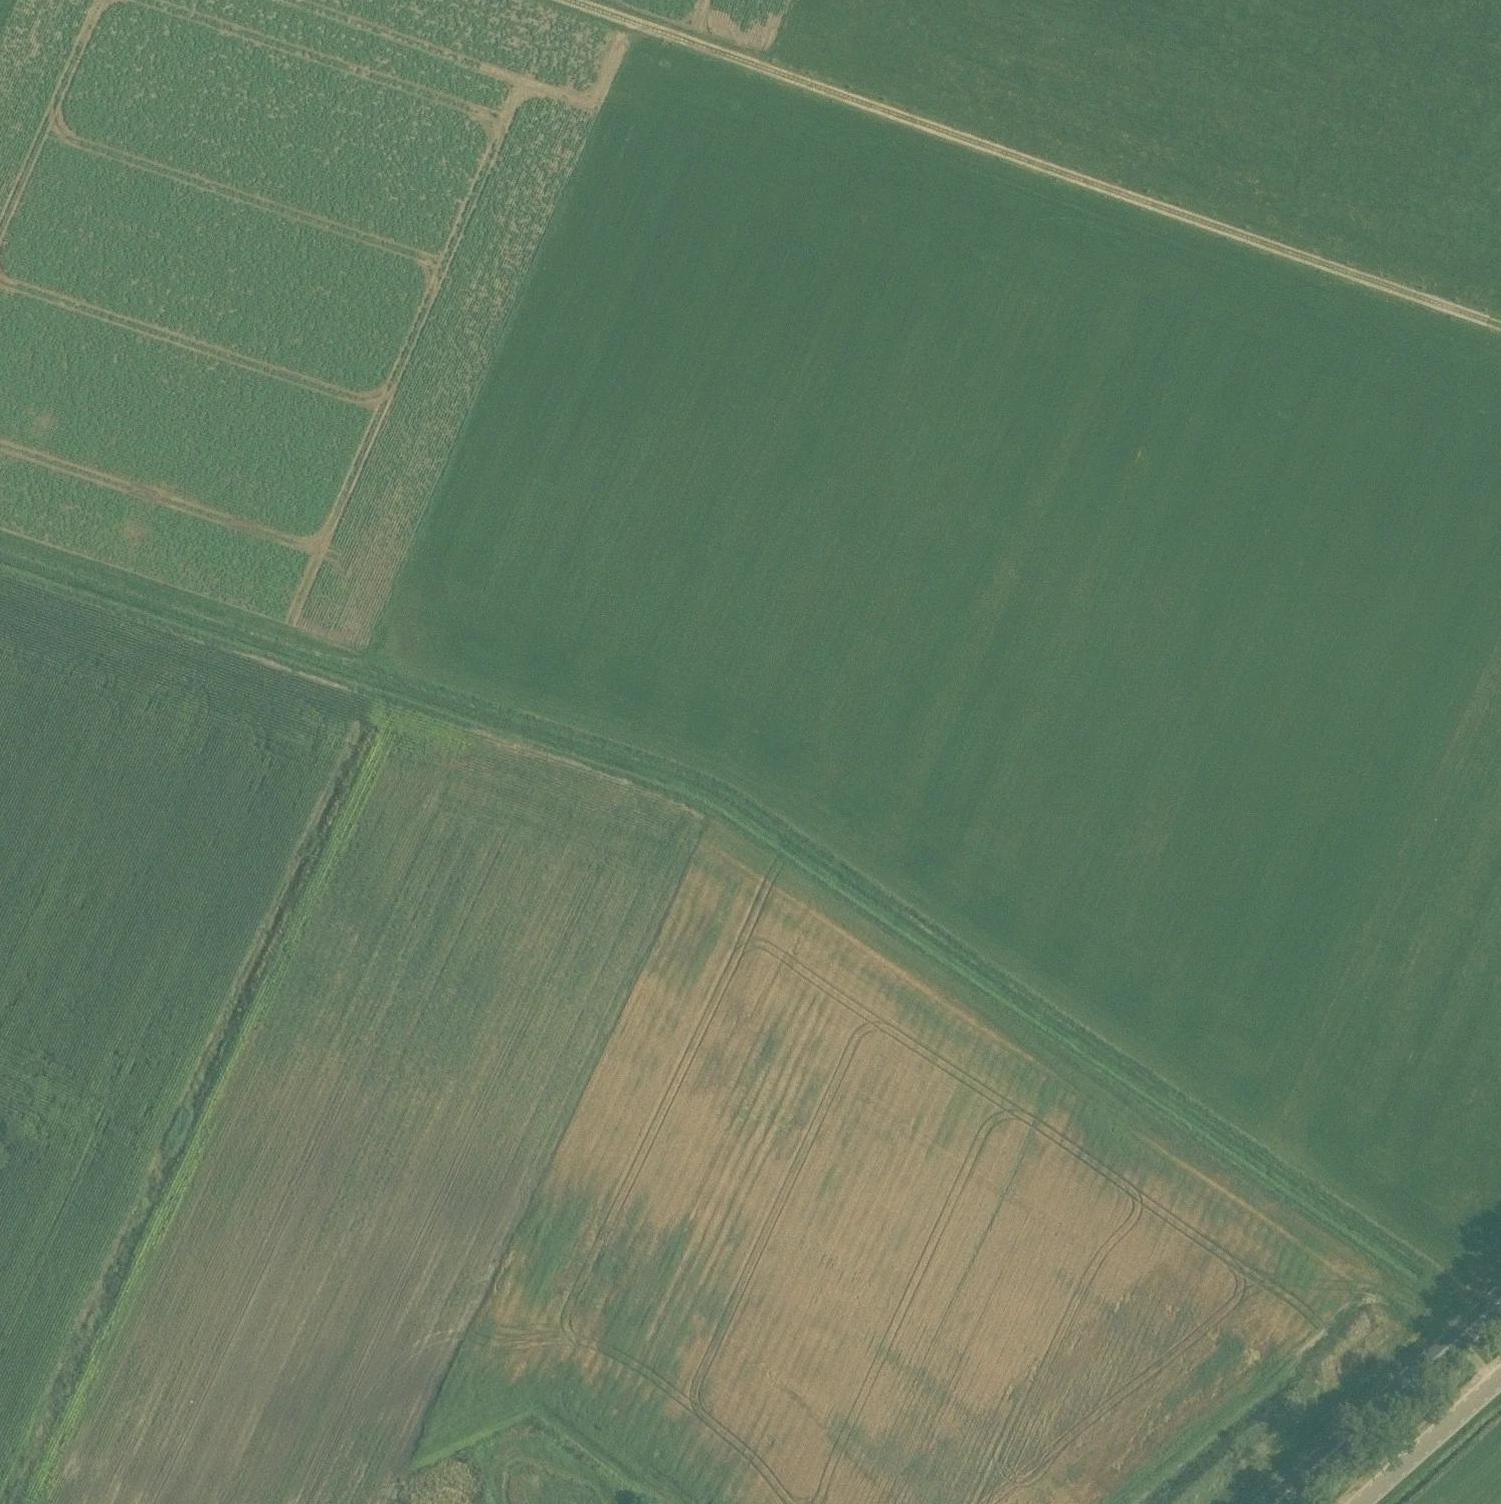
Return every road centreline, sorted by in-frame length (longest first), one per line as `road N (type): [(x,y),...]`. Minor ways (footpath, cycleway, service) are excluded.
road 1 (primary): [(1277,1503),(1500,1300)]
road 2 (unclassified): [(1362,1503),(1500,1379)]

